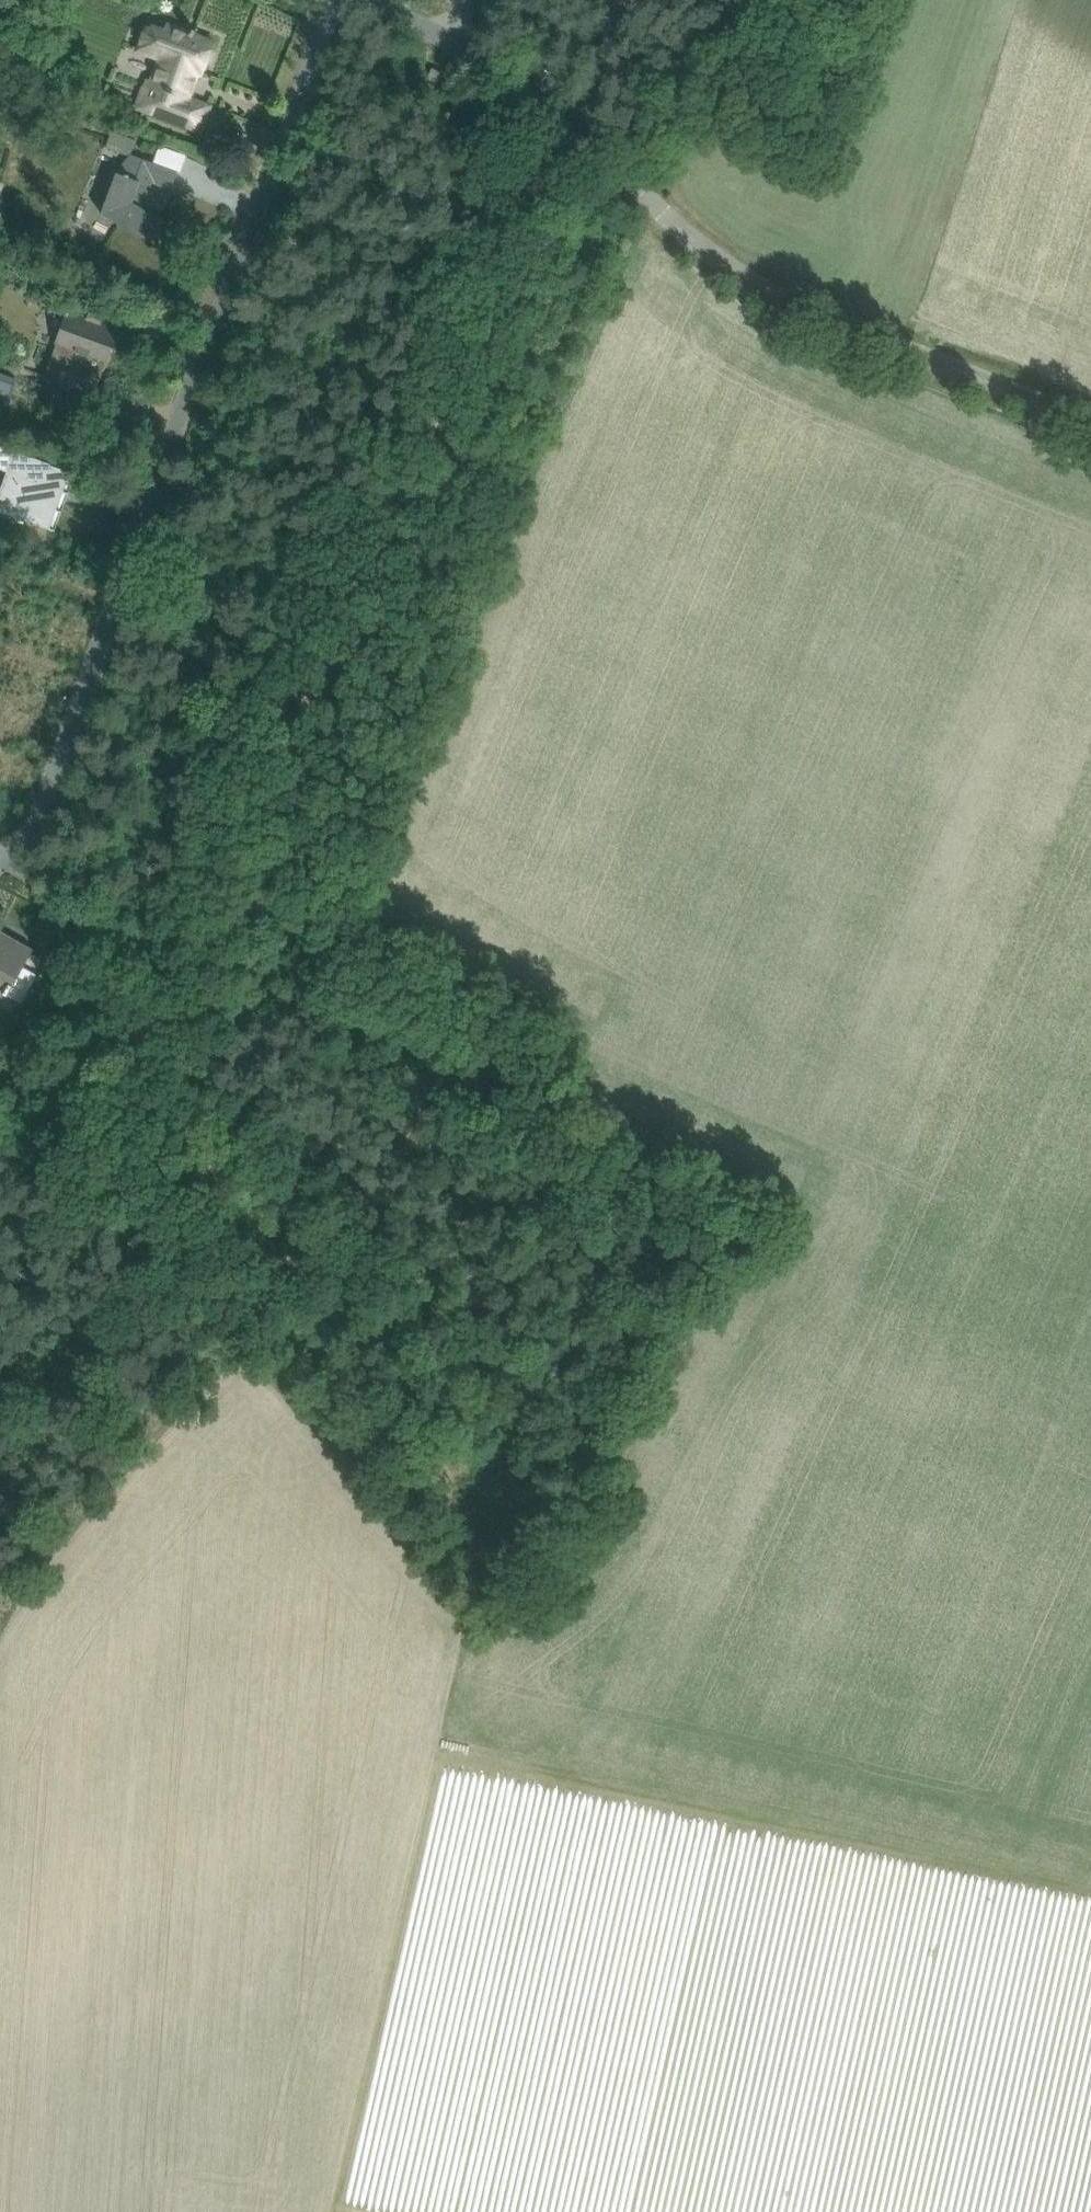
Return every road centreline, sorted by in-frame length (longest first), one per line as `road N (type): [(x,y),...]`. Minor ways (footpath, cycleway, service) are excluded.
road 1 (unclassified): [(0,850),(27,837),(63,748),(338,0)]
road 2 (unclassified): [(1090,421),(755,282),(663,213),(565,104),(456,44)]

